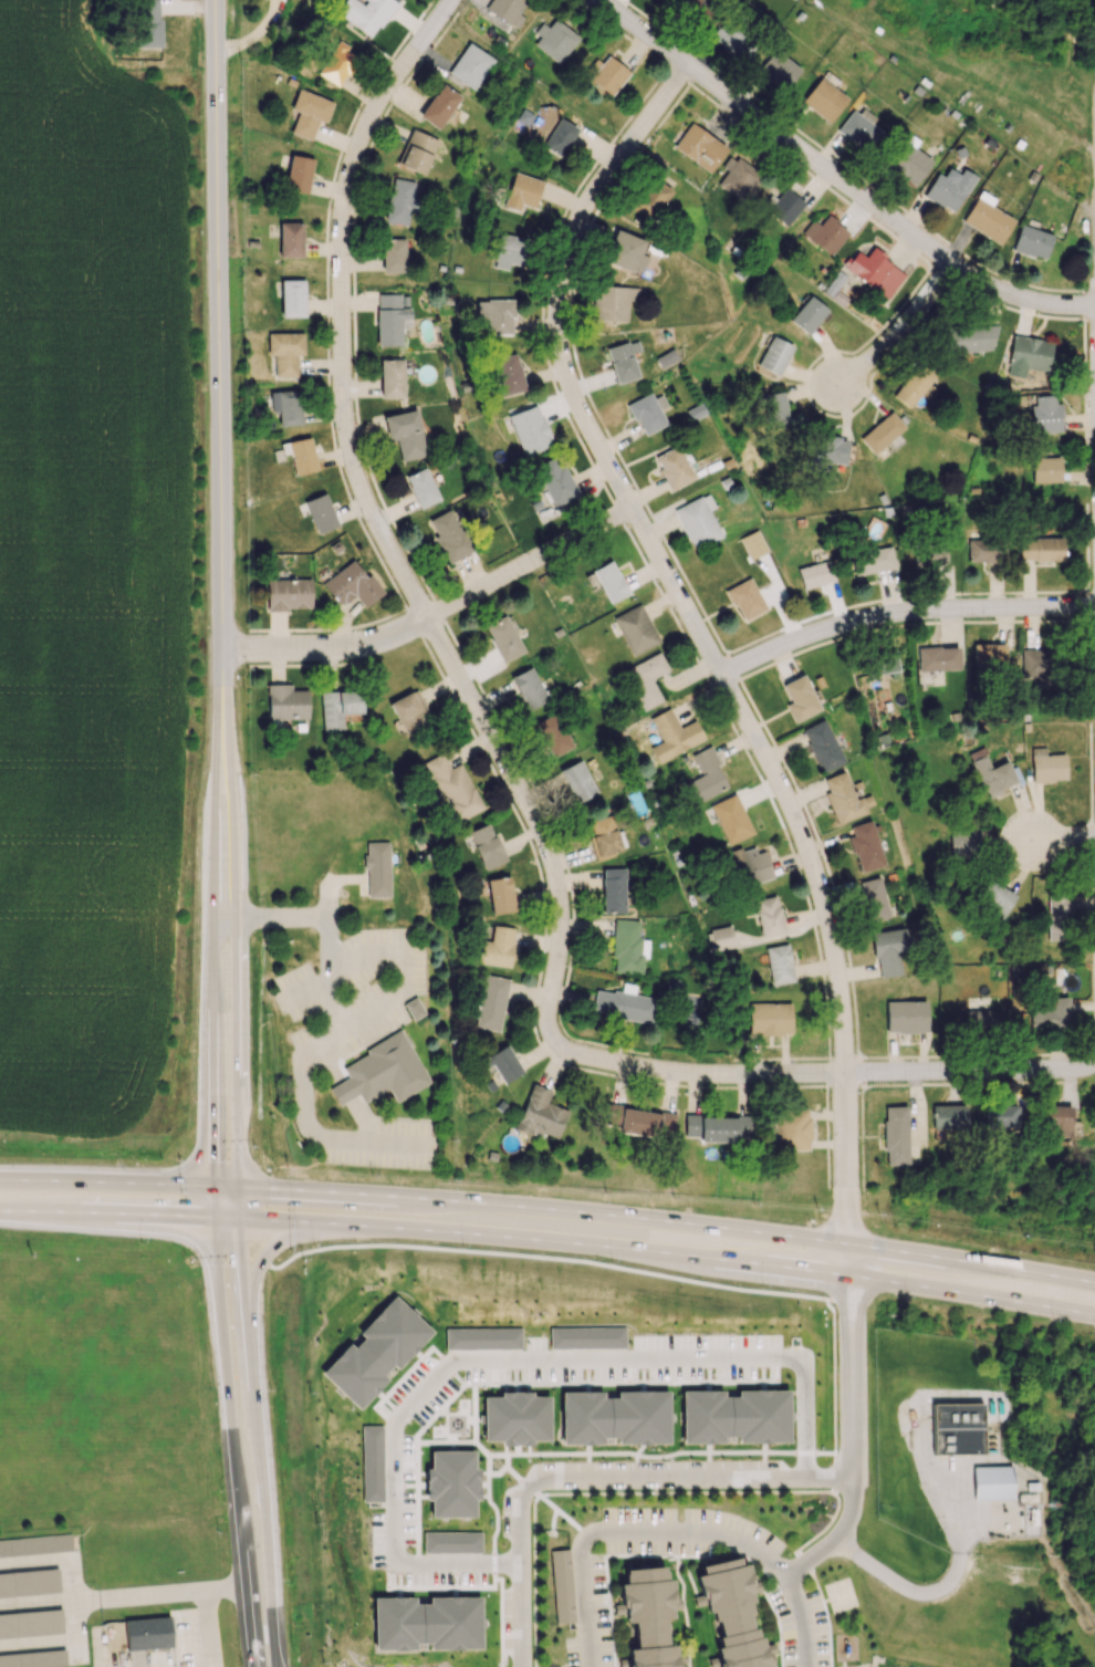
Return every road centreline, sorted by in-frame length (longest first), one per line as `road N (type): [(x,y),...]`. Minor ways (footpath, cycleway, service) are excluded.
road 1 (residential): [(691,66),(593,192),(576,229),(557,344),(587,421),(771,763),(832,923),(845,1076),(854,1475)]
road 2 (residential): [(519,1562),(393,1553),(393,1421),(457,1358),(795,1359),(802,1366),(803,1475)]
road 3 (residential): [(455,0),(390,87),(352,166),(343,220),(347,434),(355,482),(486,723)]
road 4 (residential): [(982,1072),(671,1072),(565,1049),(551,1035),(549,1019),(562,904),(556,861),(486,723)]
road 5 (secondary): [(216,0),(223,761)]
road 6 (primary): [(211,1217),(453,1232),(849,1277)]
road 7 (primary): [(848,1244),(615,1216),(210,1186)]
road 8 (residential): [(1094,306),(1008,298),(981,283),(599,0)]
road 9 (secondary): [(238,1218),(236,855),(223,761)]
road 10 (secondary): [(223,761),(211,1217)]
road 11 (secondary): [(211,1217),(259,1666)]
road 12 (secondary): [(274,1666),(238,1218)]
road 13 (residential): [(633,507),(373,649),(222,649)]
road 14 (residential): [(1094,609),(879,618),(802,639),(723,677)]
road 15 (residential): [(540,1478),(854,1475)]
road 16 (primary): [(1094,1282),(848,1244)]
road 17 (primary): [(849,1277),(1094,1314)]
road 18 (primary): [(247,1346),(255,1271),(279,1241),(306,1231),(384,1228)]
road 19 (primary): [(0,1212),(211,1217)]
road 20 (primary): [(210,1186),(0,1180)]
road 21 (residential): [(519,1666),(518,1509),(540,1478)]
road 22 (residential): [(966,271),(837,386)]
road 23 (residential): [(783,1572),(843,1528),(854,1475)]

